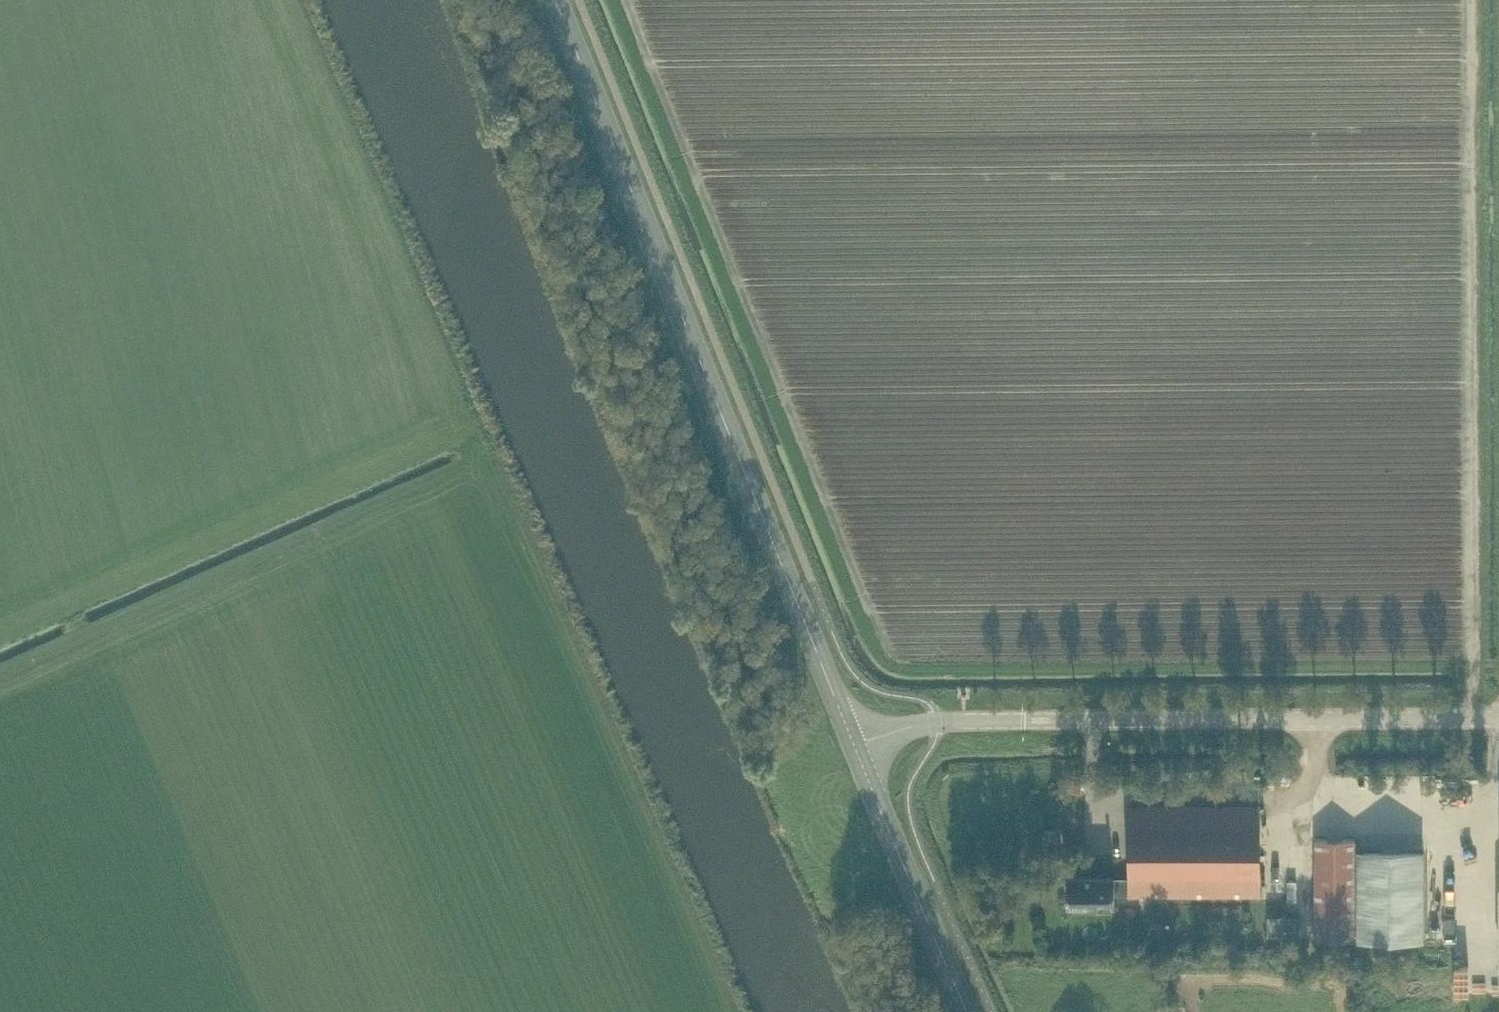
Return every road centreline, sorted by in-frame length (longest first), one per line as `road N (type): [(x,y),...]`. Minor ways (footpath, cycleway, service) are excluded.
road 1 (secondary): [(855,744),(559,0)]
road 2 (tertiary): [(1498,718),(936,722),(855,744)]
road 3 (secondary): [(972,1011),(855,744)]
road 4 (track): [(1473,432),(1474,718)]

